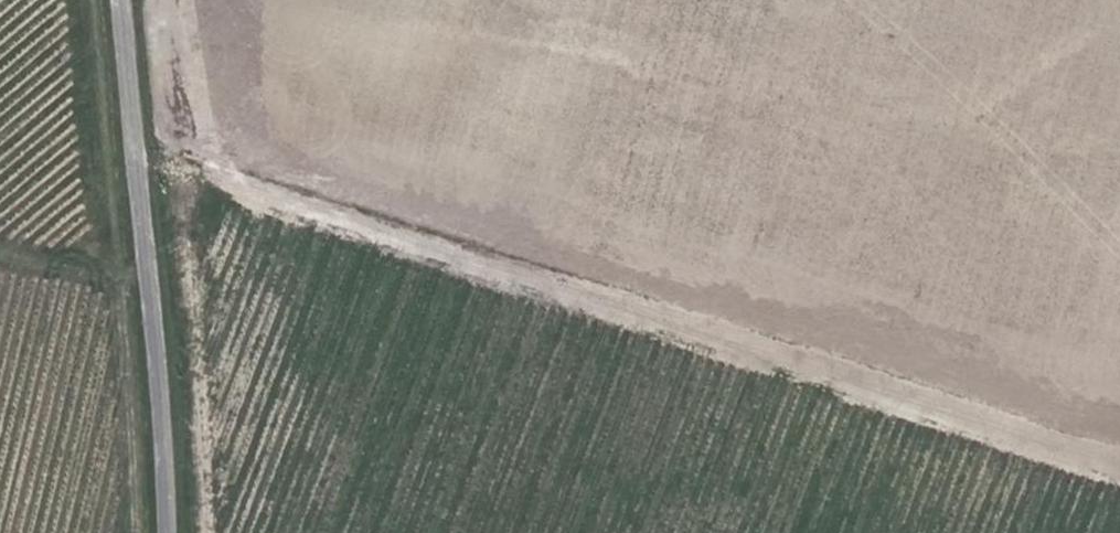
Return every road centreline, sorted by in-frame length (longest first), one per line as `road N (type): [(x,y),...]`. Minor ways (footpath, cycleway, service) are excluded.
road 1 (unclassified): [(127,0),(174,532)]

